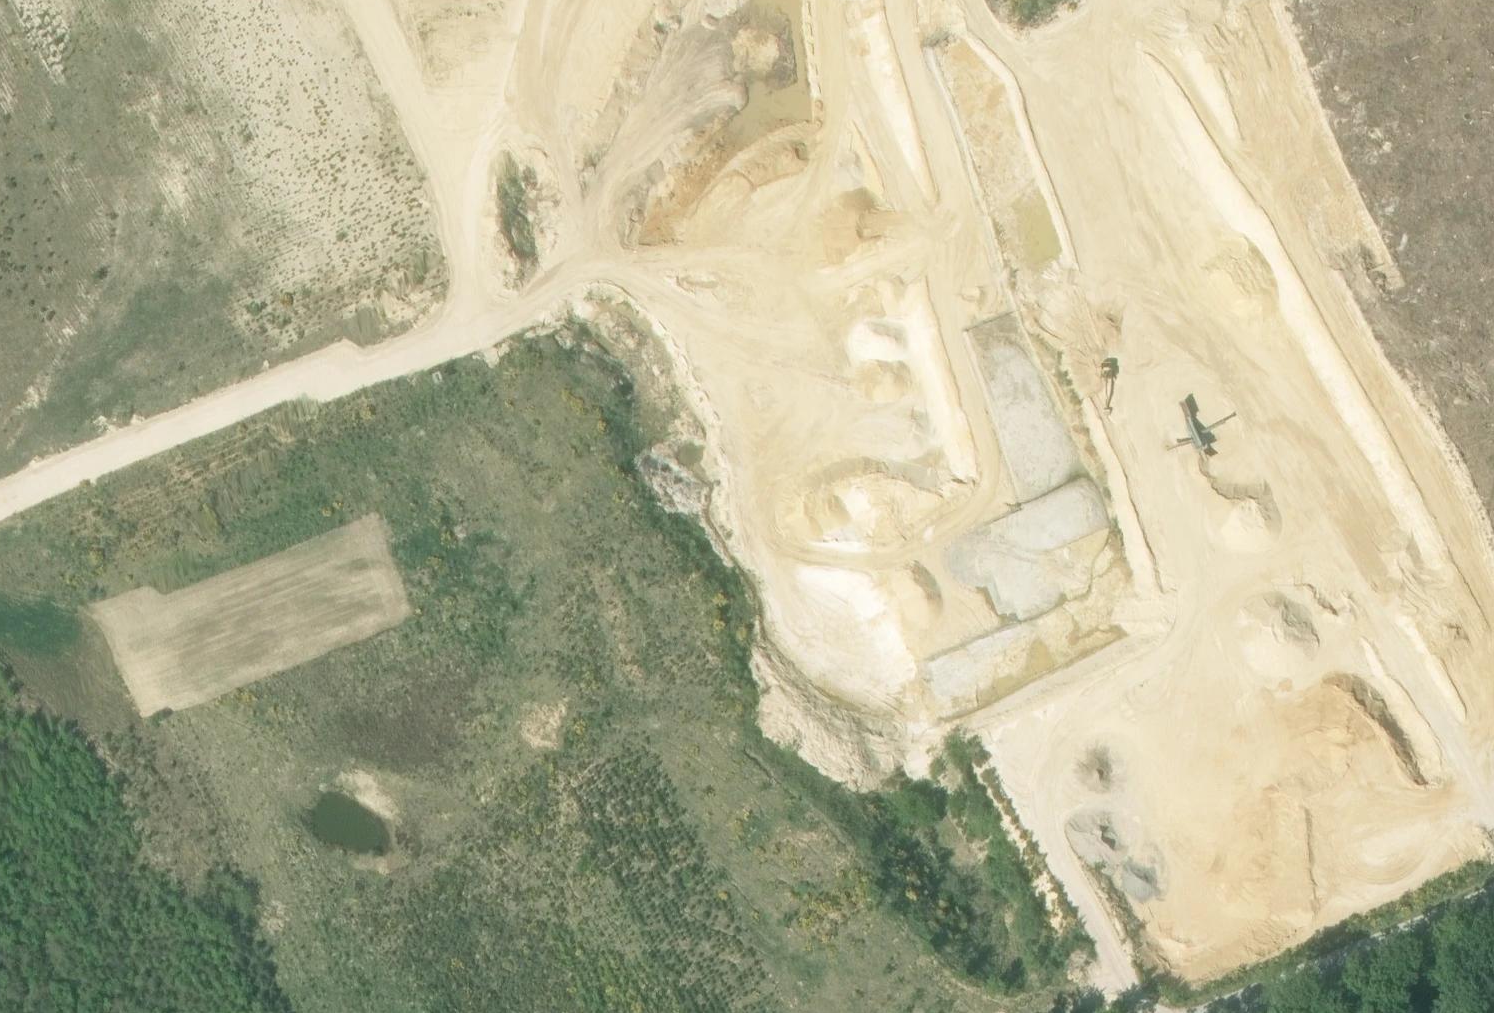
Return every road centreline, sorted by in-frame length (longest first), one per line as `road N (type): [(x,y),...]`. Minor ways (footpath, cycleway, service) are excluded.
road 1 (track): [(464,325),(0,515)]
road 2 (unclassified): [(1251,1012),(1493,911)]

